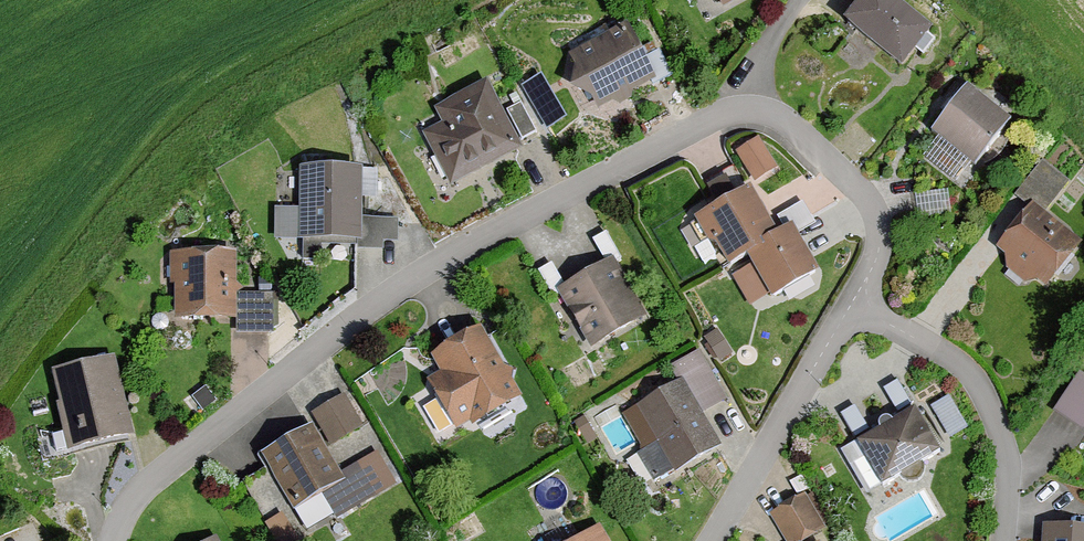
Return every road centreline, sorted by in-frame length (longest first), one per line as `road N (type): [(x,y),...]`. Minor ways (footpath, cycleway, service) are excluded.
road 1 (residential): [(763,111),(722,111),(454,248),(309,349),(130,496),(111,540)]
road 2 (residential): [(987,540),(990,422),(982,385),(944,341),(845,311)]
road 3 (residential): [(845,311),(705,540)]
road 4 (residential): [(845,311),(877,250),(877,208),(801,132),(763,111)]
road 5 (residential): [(763,111),(771,42),(805,0)]

